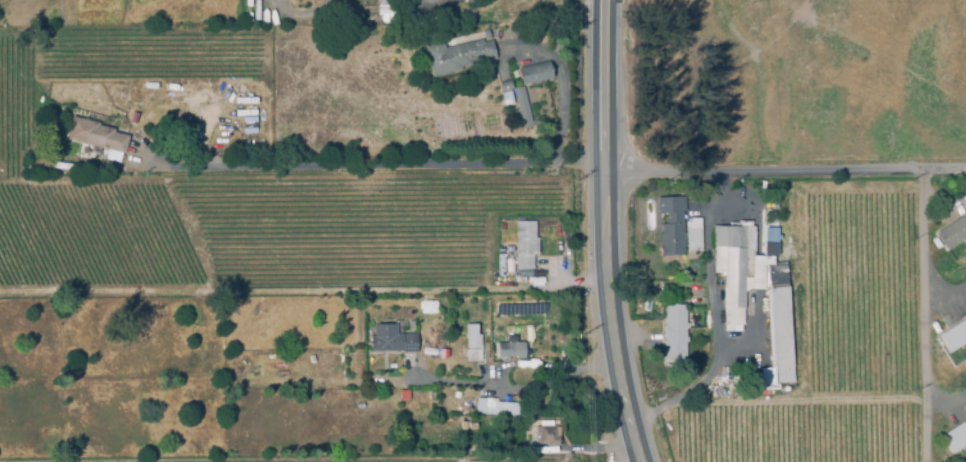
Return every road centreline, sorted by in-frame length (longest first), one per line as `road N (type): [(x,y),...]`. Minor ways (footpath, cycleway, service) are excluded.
road 1 (secondary): [(604,0),(604,266),(616,362),(642,461)]
road 2 (residential): [(965,170),(601,170)]
road 3 (residential): [(921,170),(928,461)]

